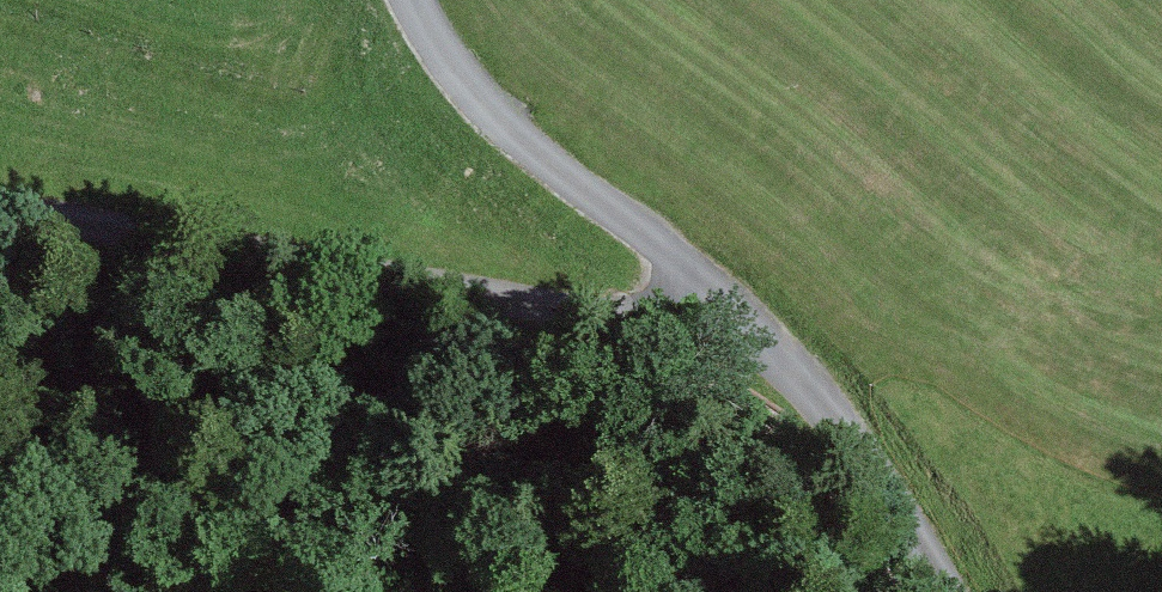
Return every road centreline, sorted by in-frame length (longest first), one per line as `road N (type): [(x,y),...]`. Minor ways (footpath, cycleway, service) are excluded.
road 1 (unclassified): [(0,209),(150,244),(606,319),(672,317),(720,305)]
road 2 (unclassified): [(416,0),(440,48),(492,117),(720,305)]
road 3 (unclassified): [(720,305),(801,380),(890,493),(949,591)]

